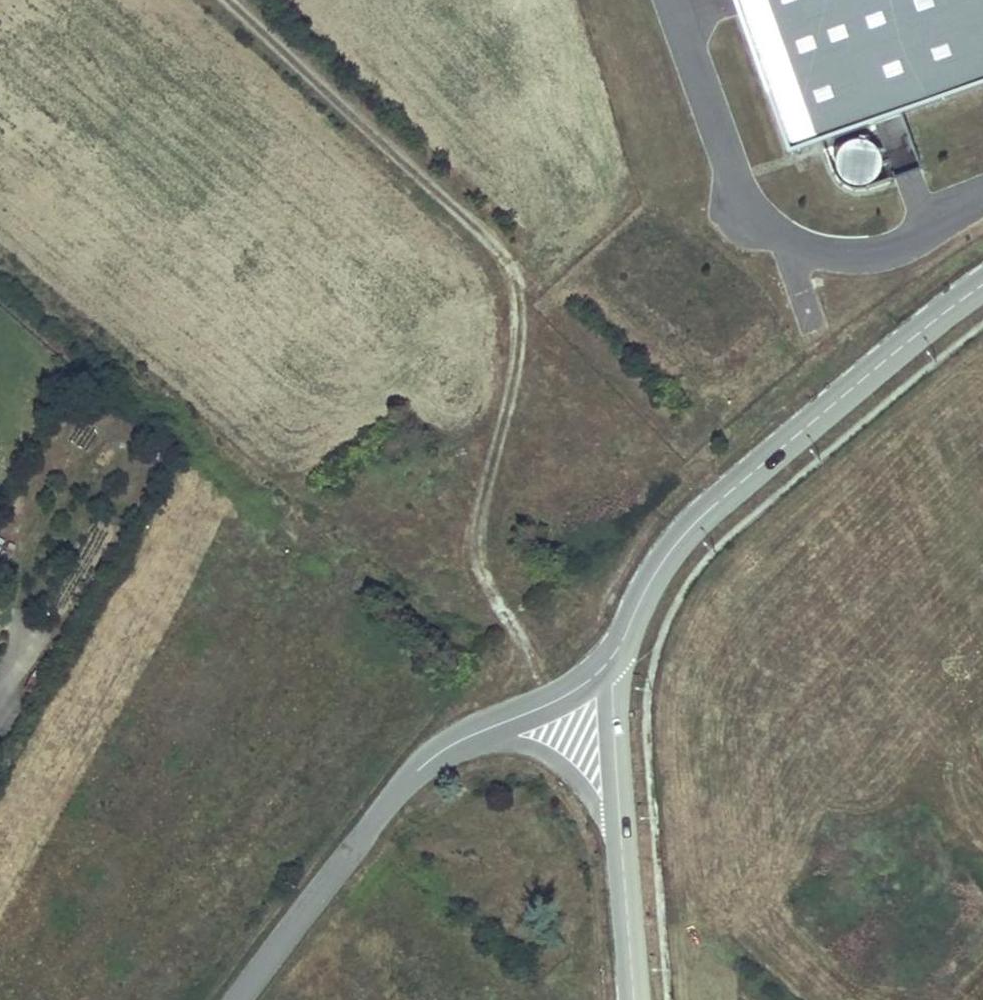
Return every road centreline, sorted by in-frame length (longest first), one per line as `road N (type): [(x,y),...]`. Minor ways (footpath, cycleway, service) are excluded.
road 1 (unclassified): [(982,286),(728,502),(650,578),(607,675)]
road 2 (unclassified): [(461,743),(416,773),(240,999)]
road 3 (unclassified): [(461,743),(545,760),(621,839)]
road 4 (unclassified): [(607,675),(621,839)]
road 5 (unclassified): [(607,675),(559,704),(461,743)]
road 6 (unclassified): [(621,839),(635,999)]

